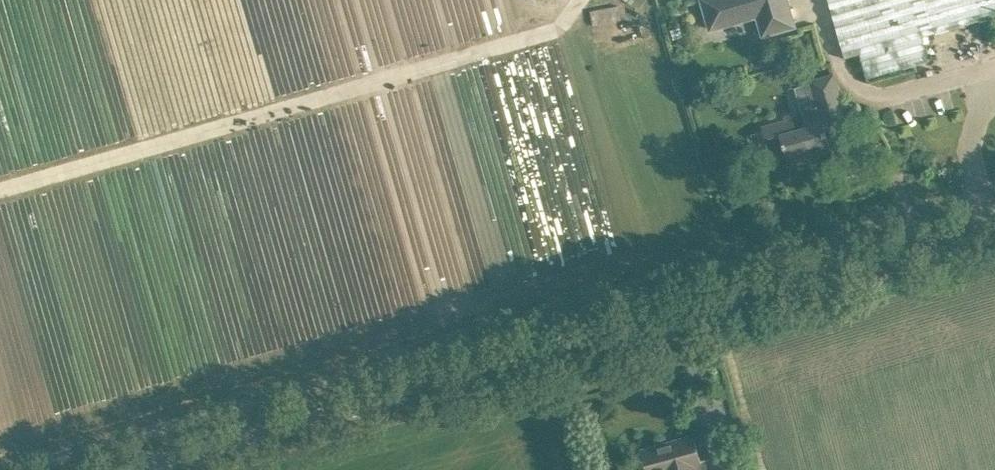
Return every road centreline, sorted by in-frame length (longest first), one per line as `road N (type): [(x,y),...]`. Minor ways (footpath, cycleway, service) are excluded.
road 1 (unclassified): [(131,469),(994,224)]

